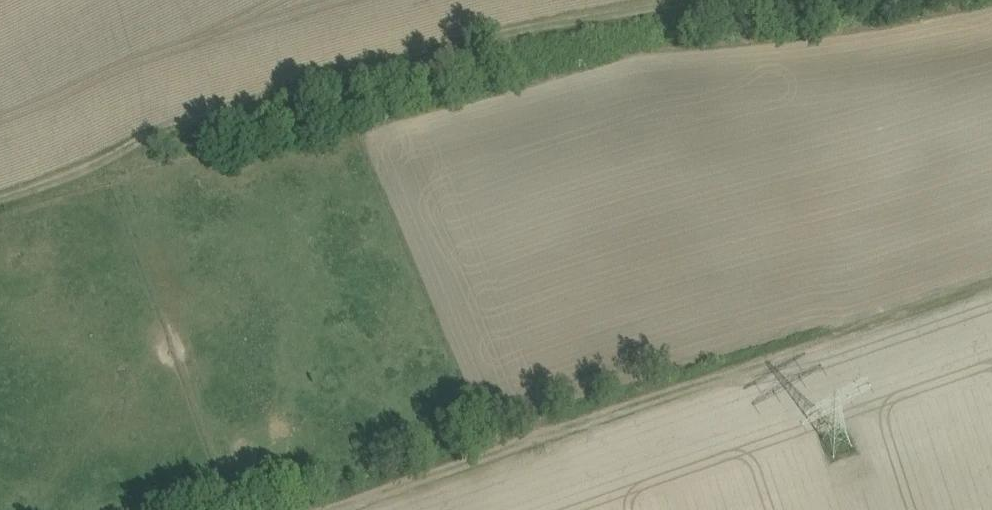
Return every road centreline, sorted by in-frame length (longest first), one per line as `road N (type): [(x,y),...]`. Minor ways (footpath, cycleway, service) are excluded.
road 1 (track): [(721,0),(220,110),(0,195)]
road 2 (track): [(828,347),(328,509)]

